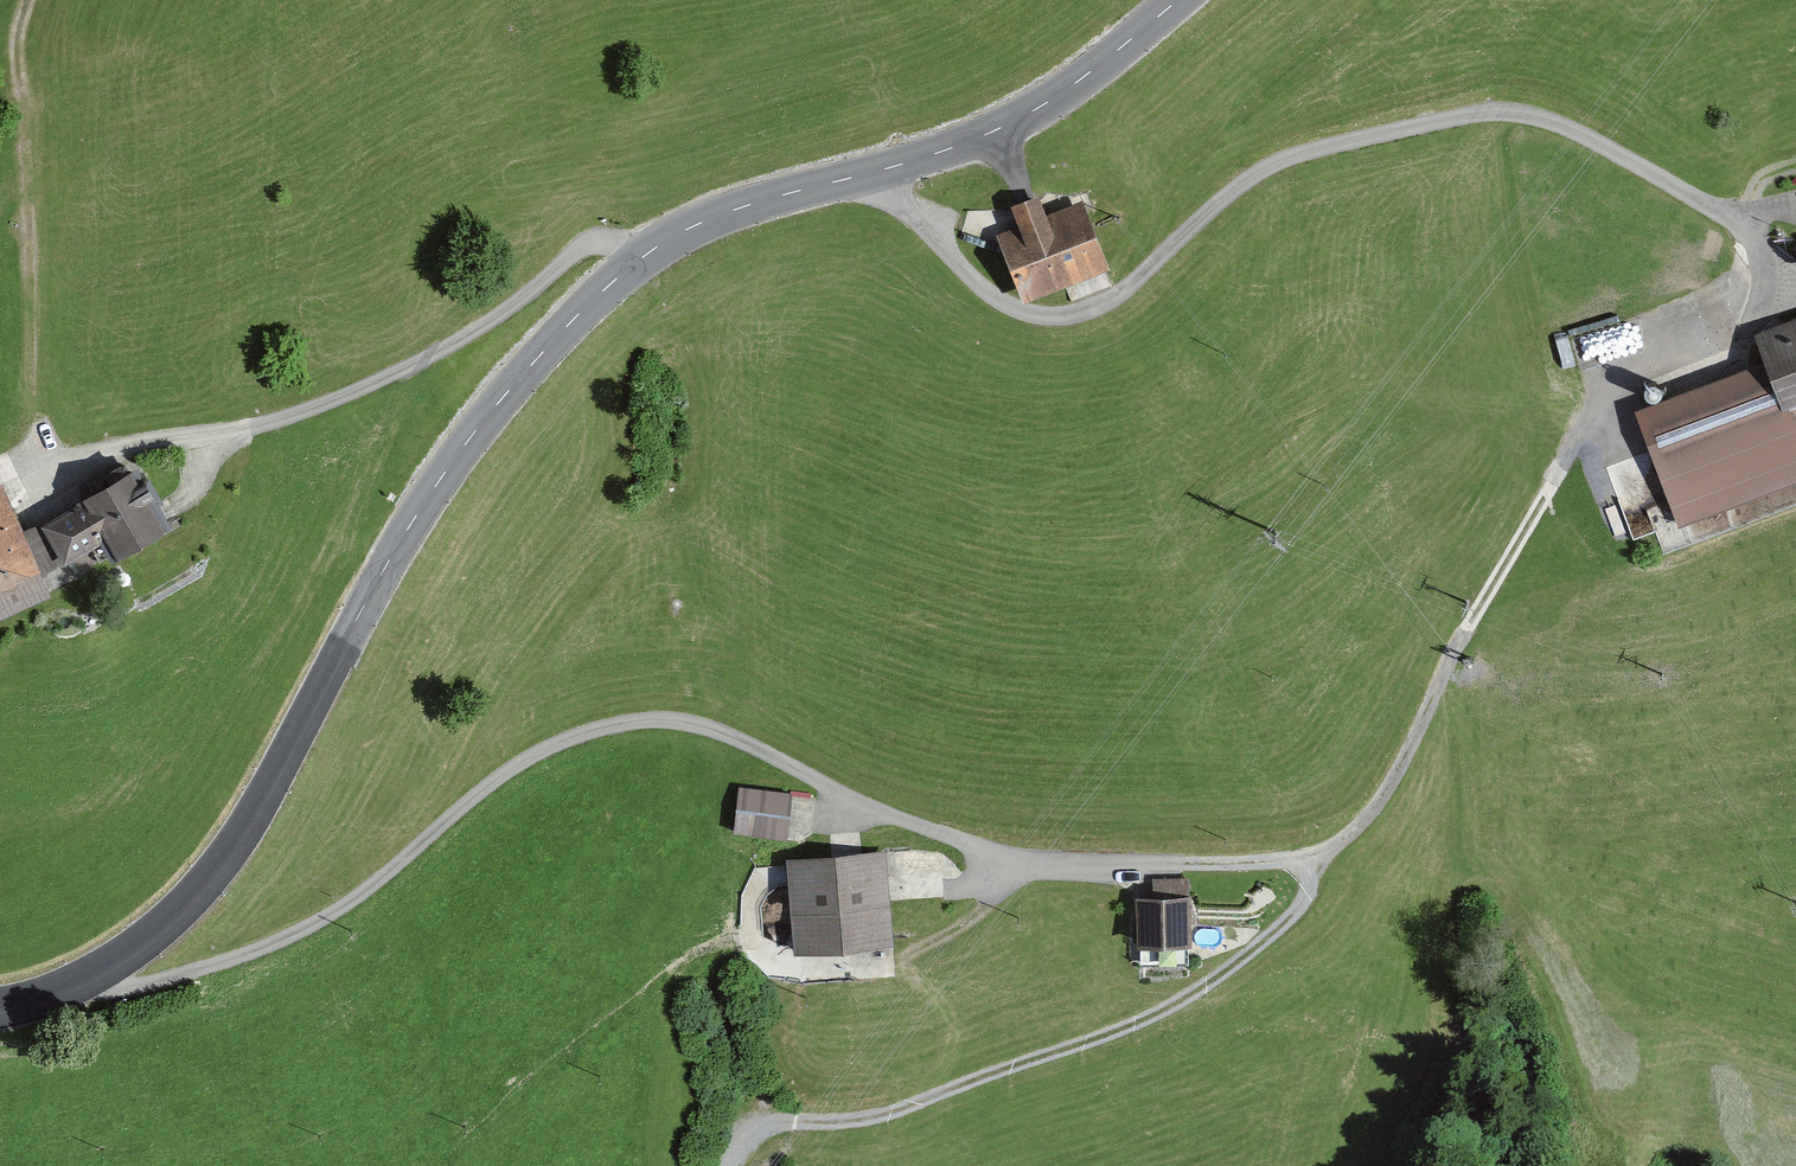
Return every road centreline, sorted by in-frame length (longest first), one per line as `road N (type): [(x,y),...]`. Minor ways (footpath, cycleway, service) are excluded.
road 1 (unclassified): [(72,985),(109,996),(216,966),(306,927),(364,893),(504,772),(567,738),(622,722),(678,721),(732,736),(876,813),(993,856),(1074,869),(1261,868),(1285,872),(1297,885),(1297,903),(1282,928),(1164,1010),(880,1121),(765,1130),(738,1165)]
road 2 (unclassified): [(1562,463),(1629,362),(1754,273),(1750,246),(1730,220),(1569,127),(1522,110),(1428,123),(1264,167),(1113,304),(1055,323),(1008,317),(896,196),(883,168)]
road 3 (tertiary): [(72,985),(120,960),(172,917),(224,858),(434,487),(497,399),(640,259)]
road 4 (unclassified): [(640,259),(614,243),(585,246),(433,353),(195,465)]
road 5 (track): [(1285,872),(1343,844),(1370,816),(1562,463)]
road 6 (tertiary): [(883,168),(1041,105),(1176,0)]
road 7 (tertiary): [(640,259),(702,221),(883,168)]

